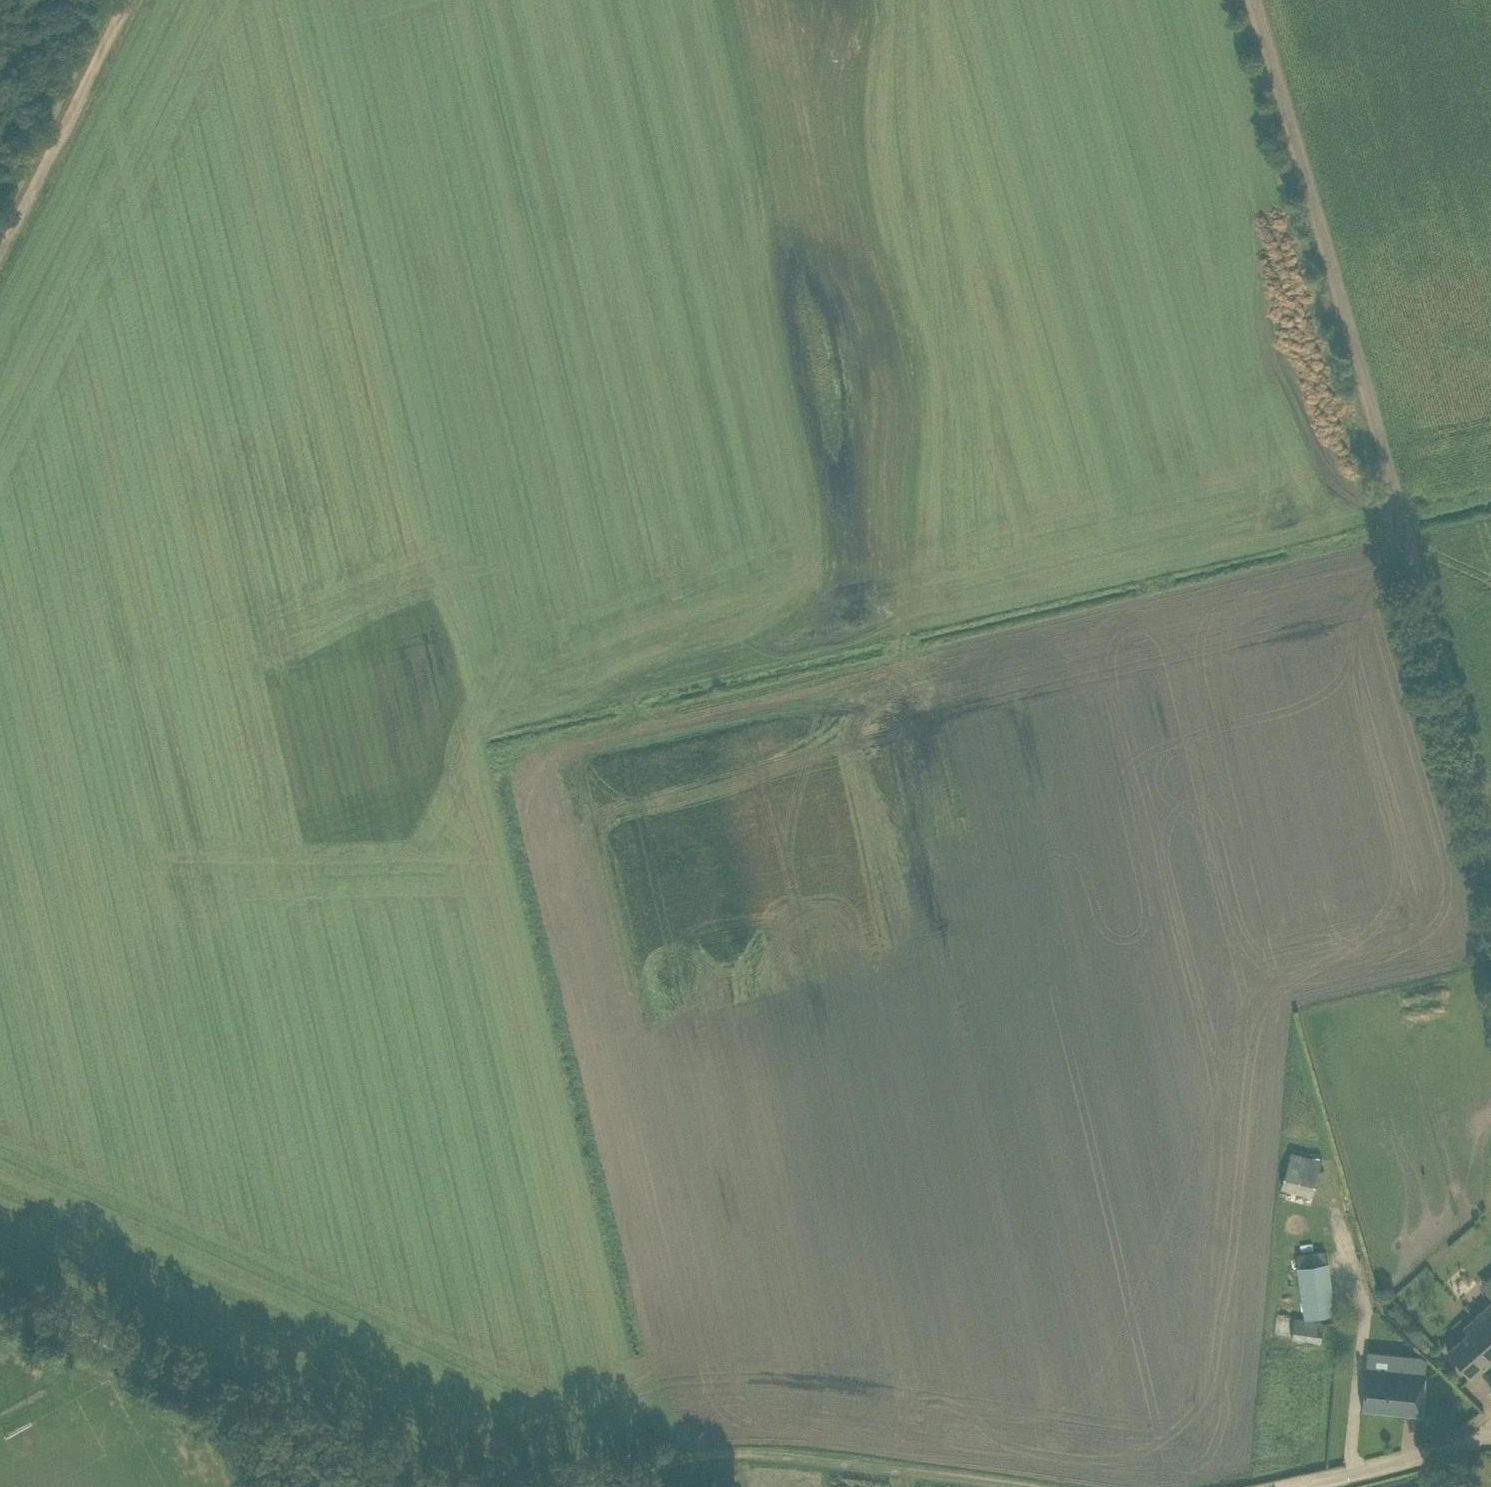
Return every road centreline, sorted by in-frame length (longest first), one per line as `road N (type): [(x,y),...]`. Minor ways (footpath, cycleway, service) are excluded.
road 1 (unclassified): [(1490,856),(1251,0)]
road 2 (track): [(1025,1486),(705,1454),(533,1486)]
road 3 (track): [(454,1486),(0,1288)]
road 4 (track): [(127,0),(0,258)]
road 5 (unclassified): [(1298,1486),(1490,1434)]

